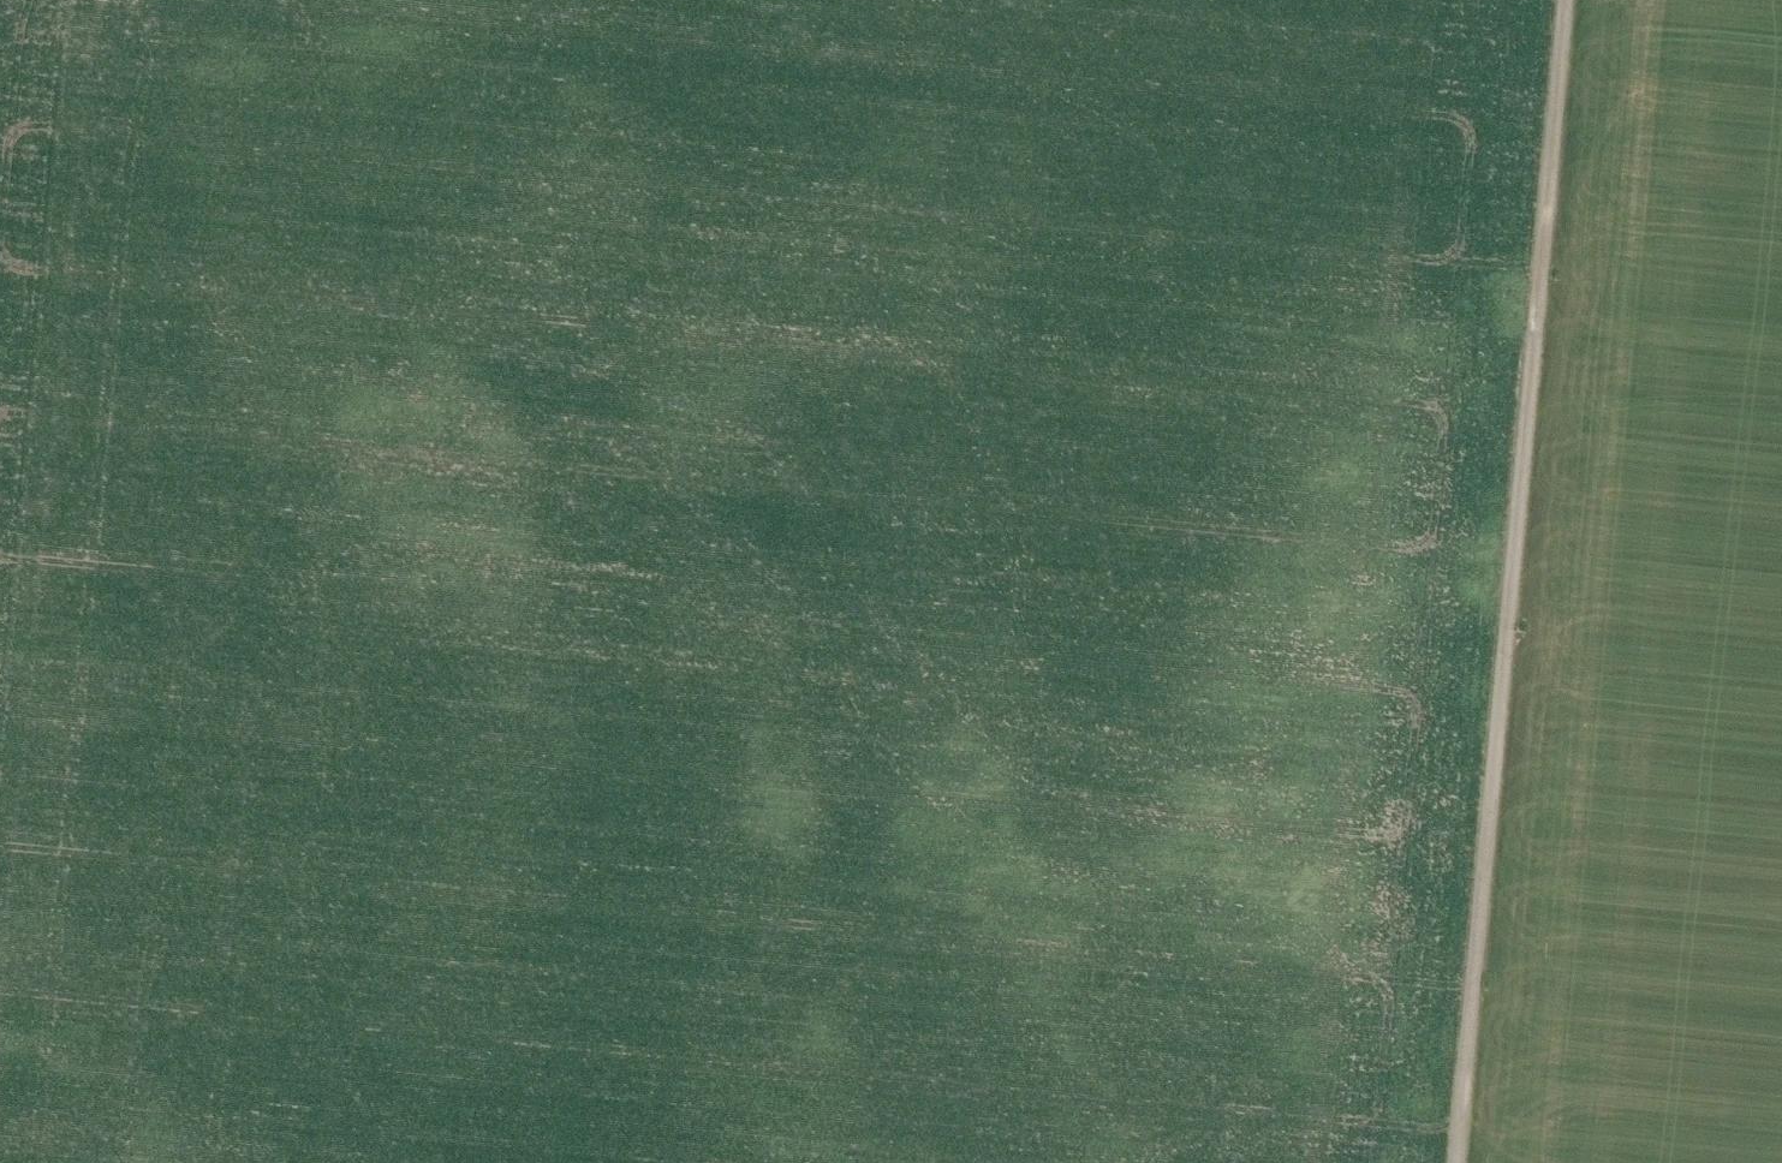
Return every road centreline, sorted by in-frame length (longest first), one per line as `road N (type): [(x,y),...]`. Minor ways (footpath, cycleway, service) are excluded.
road 1 (track): [(1460,1162),(1568,0)]

